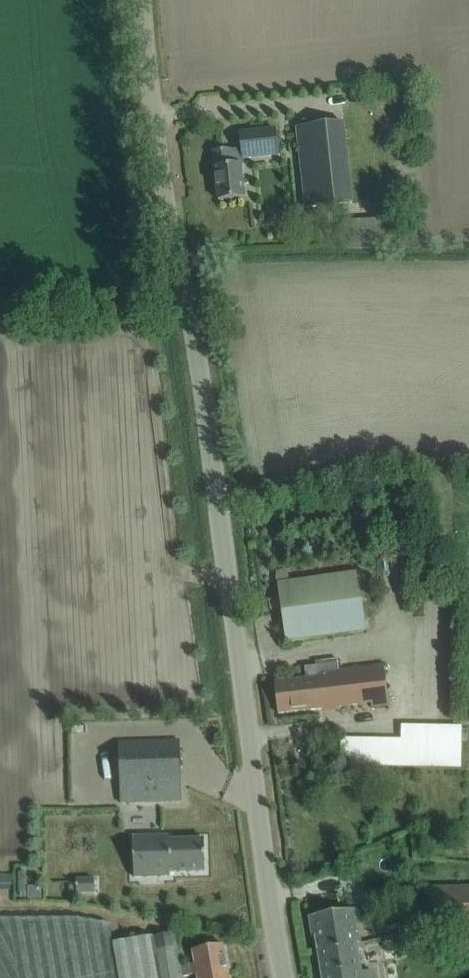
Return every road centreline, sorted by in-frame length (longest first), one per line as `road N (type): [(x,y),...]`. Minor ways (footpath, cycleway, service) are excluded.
road 1 (unclassified): [(277,977),(195,320),(142,70),(137,0)]

